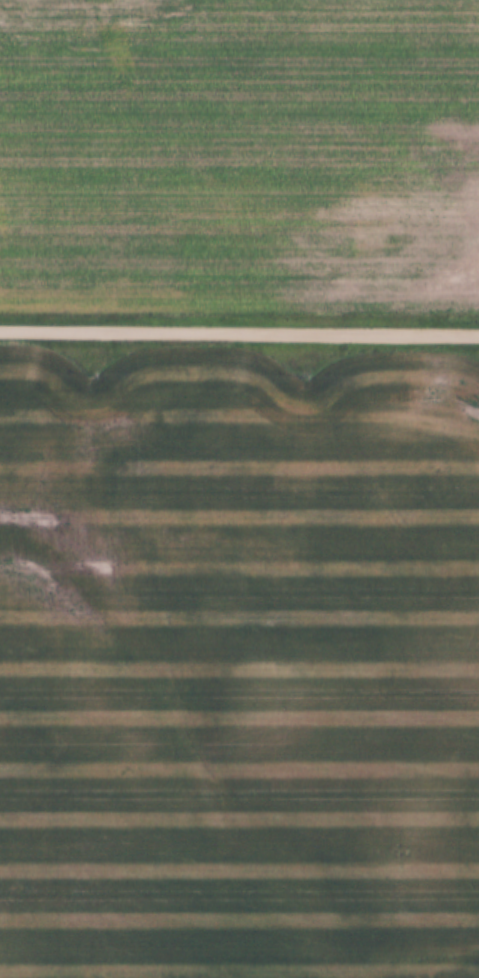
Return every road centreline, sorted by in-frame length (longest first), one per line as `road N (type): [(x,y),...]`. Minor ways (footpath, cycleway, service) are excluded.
road 1 (residential): [(478,337),(0,334)]

